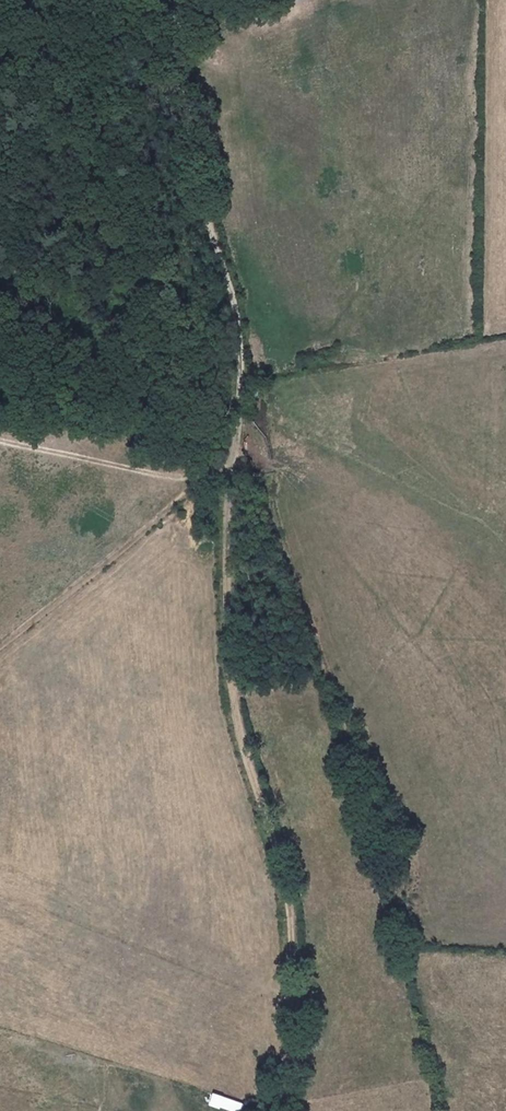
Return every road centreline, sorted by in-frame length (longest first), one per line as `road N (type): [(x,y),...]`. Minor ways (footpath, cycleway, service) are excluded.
road 1 (track): [(234,450),(227,545),(233,692),(290,918),(279,1110)]
road 2 (track): [(184,11),(212,230),(238,339),(234,450)]
road 3 (track): [(234,450),(0,646)]
road 4 (track): [(0,441),(201,480)]

